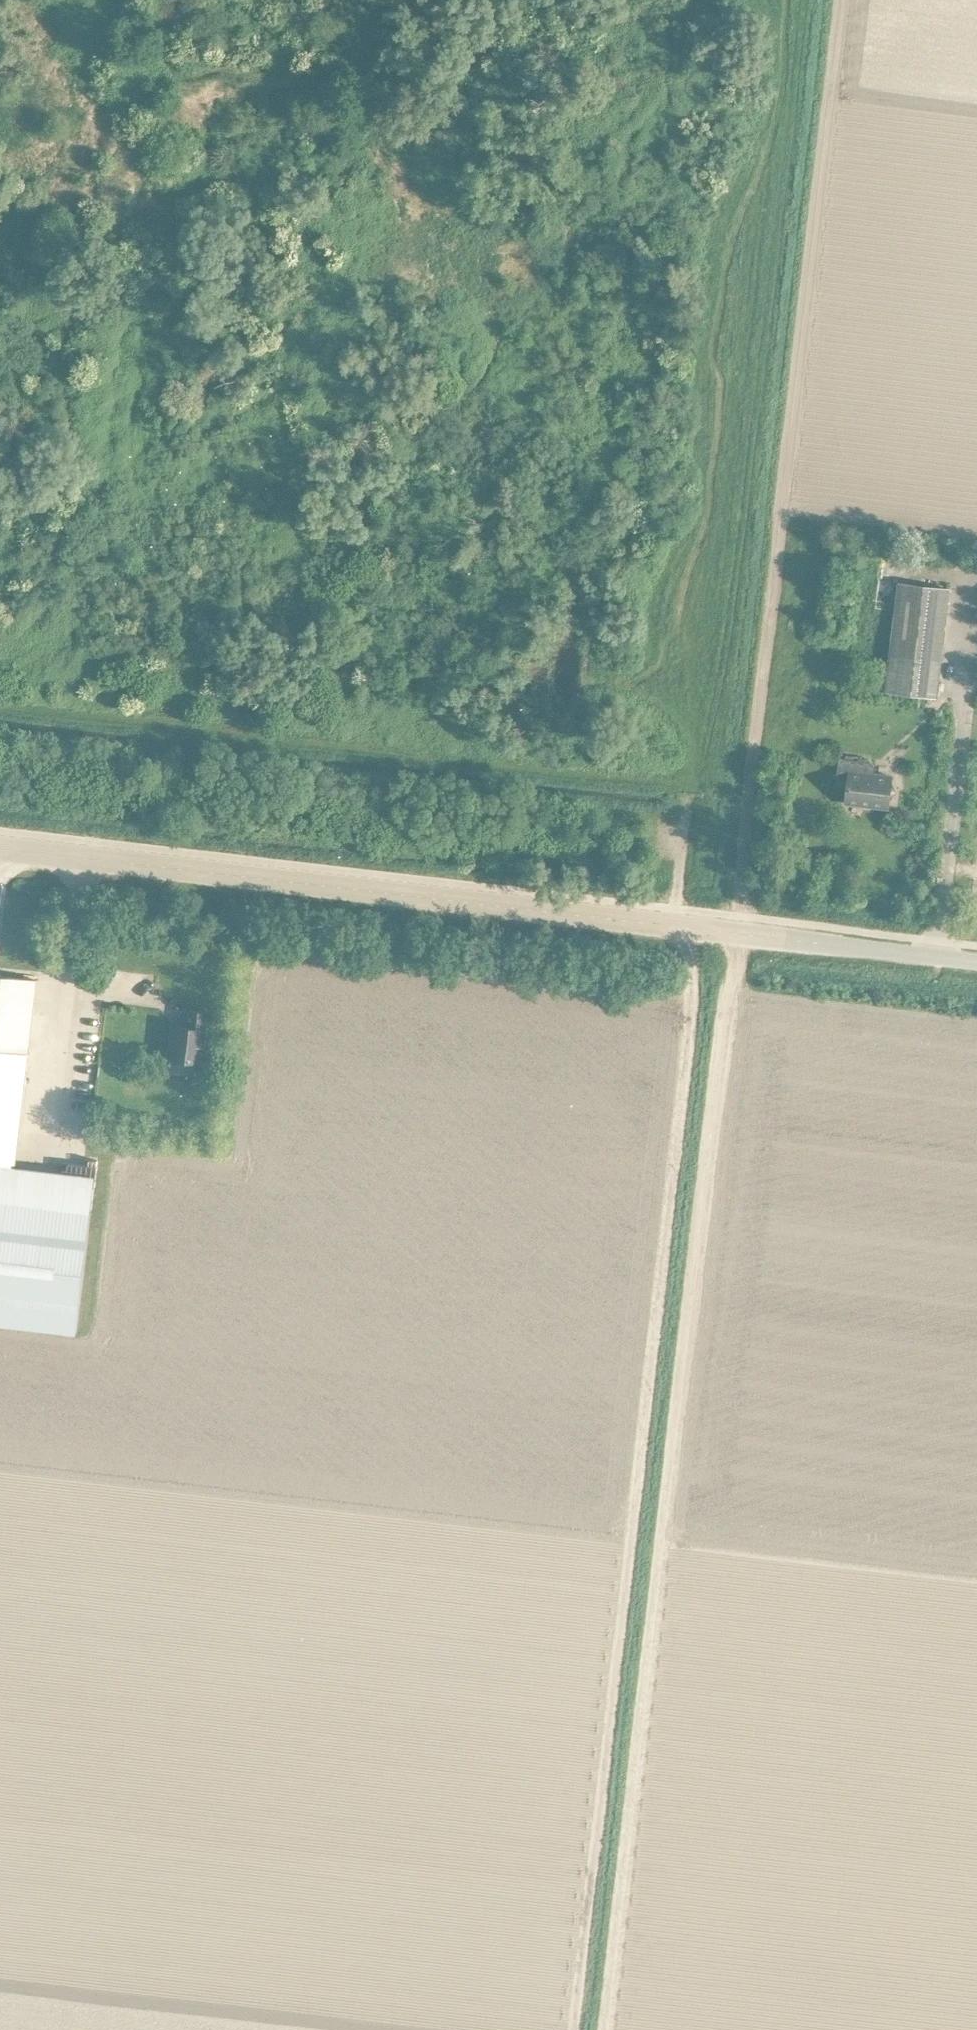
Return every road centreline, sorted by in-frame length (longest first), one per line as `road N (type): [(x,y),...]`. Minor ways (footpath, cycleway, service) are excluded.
road 1 (track): [(845,0),(610,2029)]
road 2 (unclassified): [(976,969),(0,859)]
road 3 (track): [(644,1463),(668,1282),(666,1205),(701,938)]

